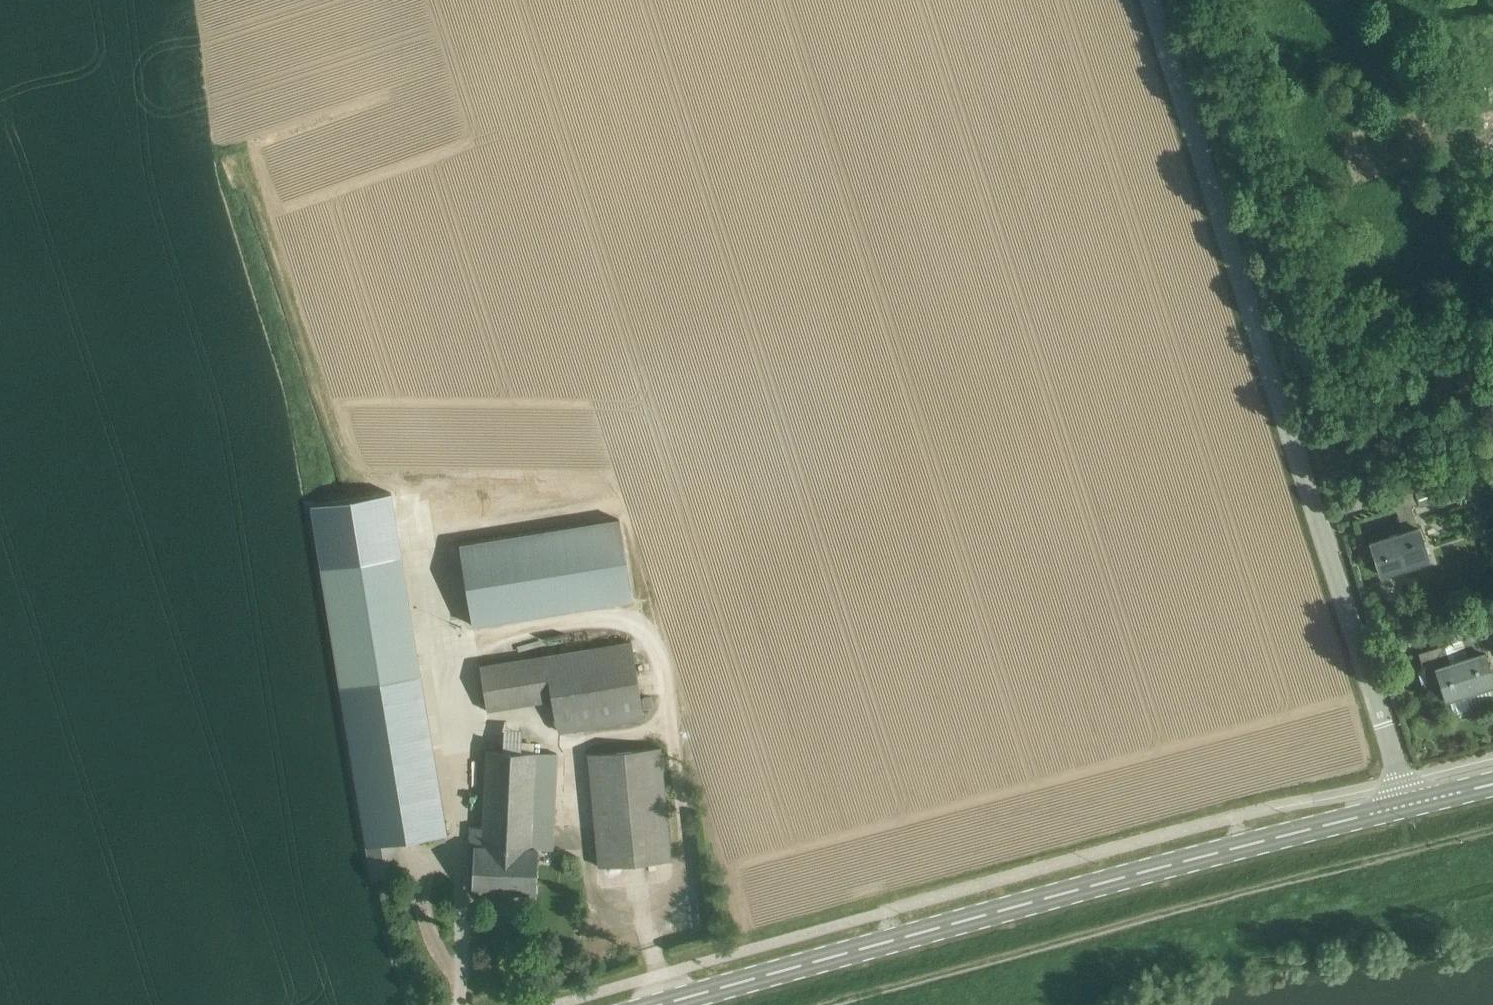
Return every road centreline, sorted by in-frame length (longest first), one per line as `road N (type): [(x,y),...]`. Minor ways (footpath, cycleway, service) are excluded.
road 1 (unclassified): [(1405,804),(1148,0)]
road 2 (primary): [(666,1004),(1405,804)]

